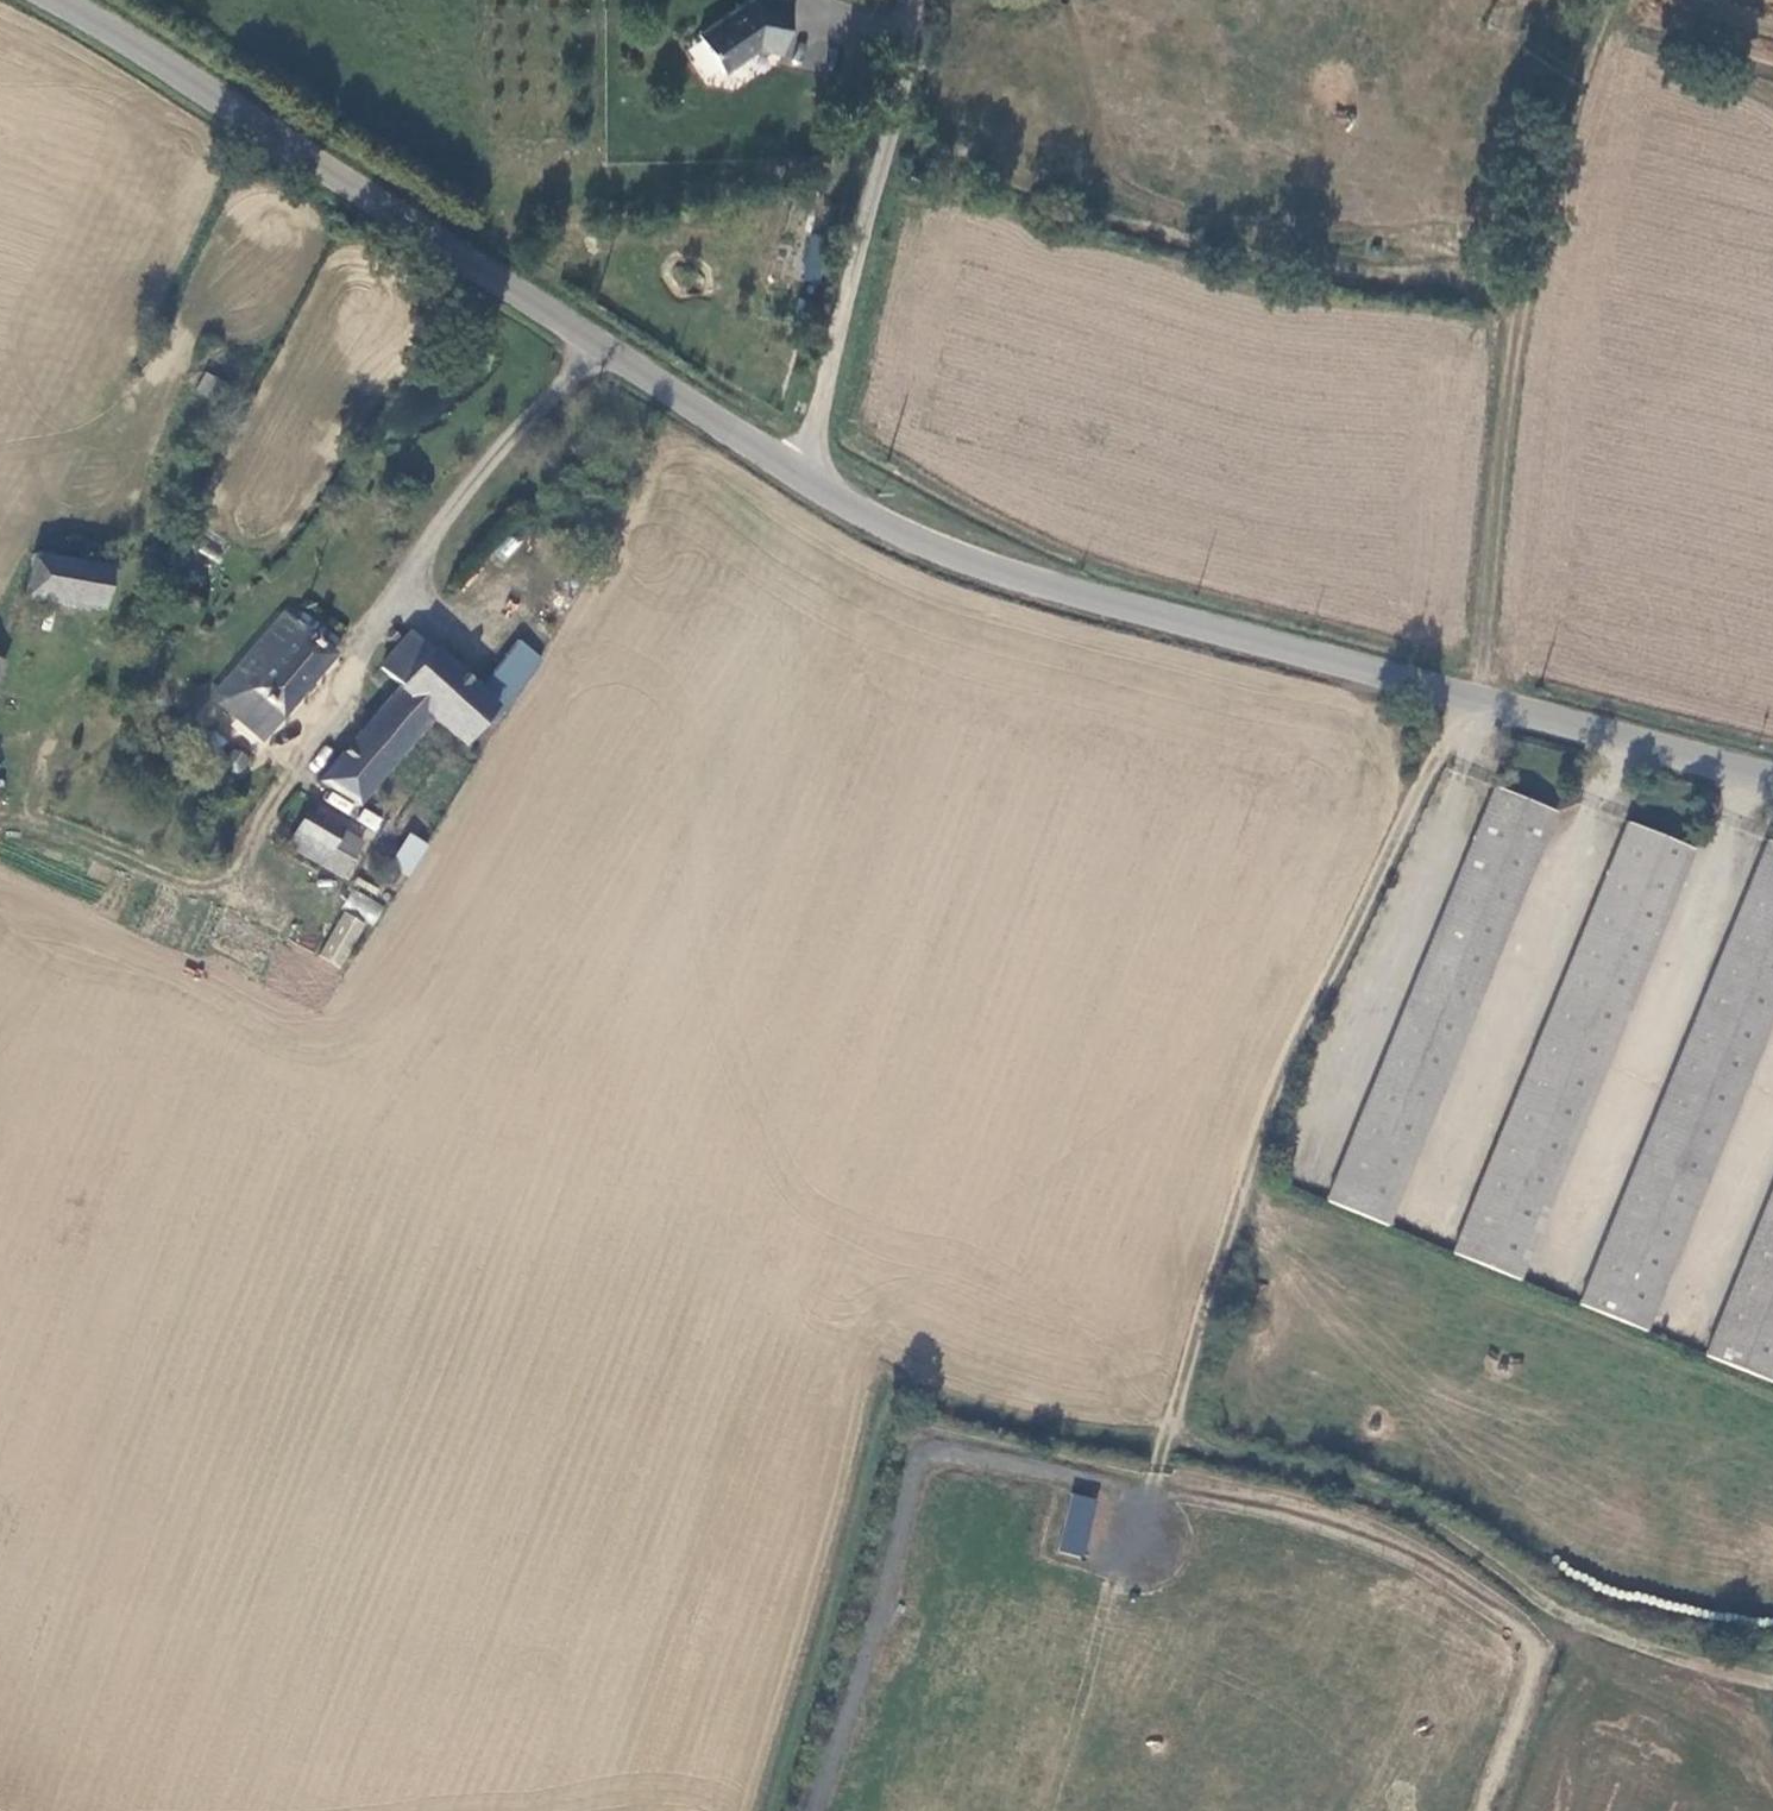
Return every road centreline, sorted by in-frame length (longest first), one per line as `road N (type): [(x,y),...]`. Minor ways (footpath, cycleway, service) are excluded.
road 1 (track): [(1587,0),(1506,350),(1467,700),(1276,1063),(1209,1268),(1169,1453)]
road 2 (unclassified): [(792,472),(896,537),(1000,574),(1772,782)]
road 3 (unclassified): [(63,0),(792,472)]
road 4 (unclassified): [(792,472),(910,64),(915,0)]

